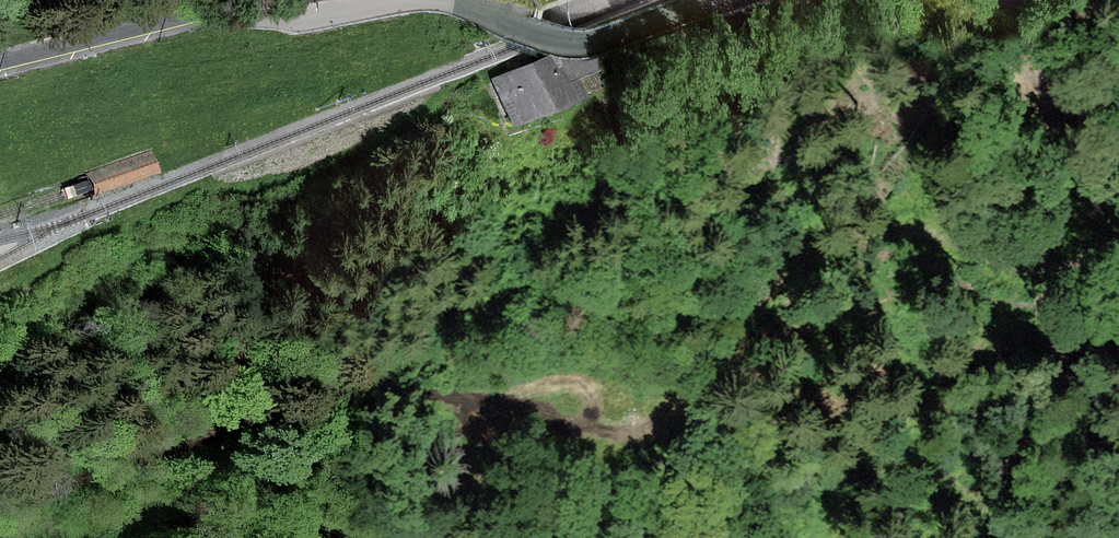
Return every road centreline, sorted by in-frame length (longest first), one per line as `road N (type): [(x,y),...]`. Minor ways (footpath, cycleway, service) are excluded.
road 1 (track): [(0,515),(131,460),(384,393),(602,410),(668,398),(723,355),(769,287),(840,236),(910,229),(1028,266),(1118,250)]
road 2 (unclassified): [(447,0),(575,43),(707,0)]
road 3 (tertiary): [(238,5),(0,61)]
road 4 (unclassified): [(238,5),(304,18),(394,0)]

